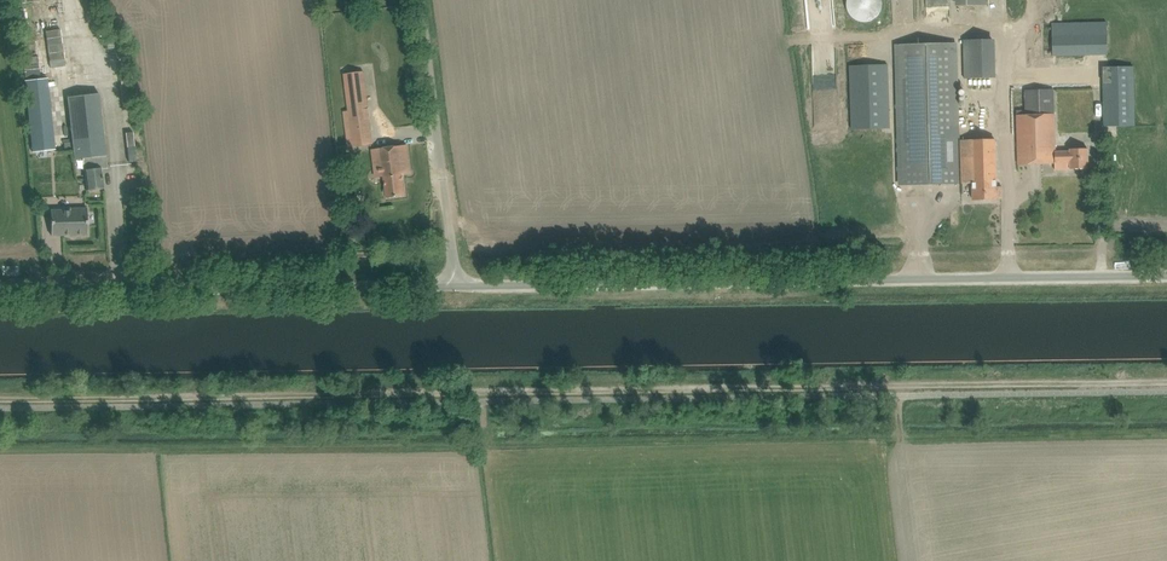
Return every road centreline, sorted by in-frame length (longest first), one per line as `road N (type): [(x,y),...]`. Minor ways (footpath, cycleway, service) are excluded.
road 1 (track): [(1166,380),(0,393)]
road 2 (unclassified): [(459,277),(1166,268)]
road 3 (unclassified): [(459,277),(0,285)]
road 4 (unclassified): [(422,0),(459,277)]

